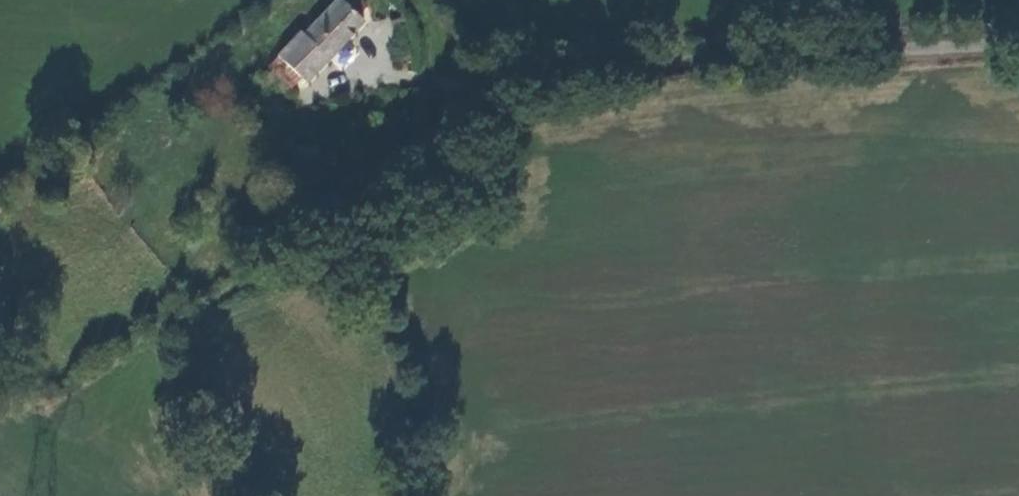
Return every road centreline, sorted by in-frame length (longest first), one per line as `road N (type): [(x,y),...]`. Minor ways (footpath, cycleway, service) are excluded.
road 1 (unclassified): [(1018,41),(427,80)]

